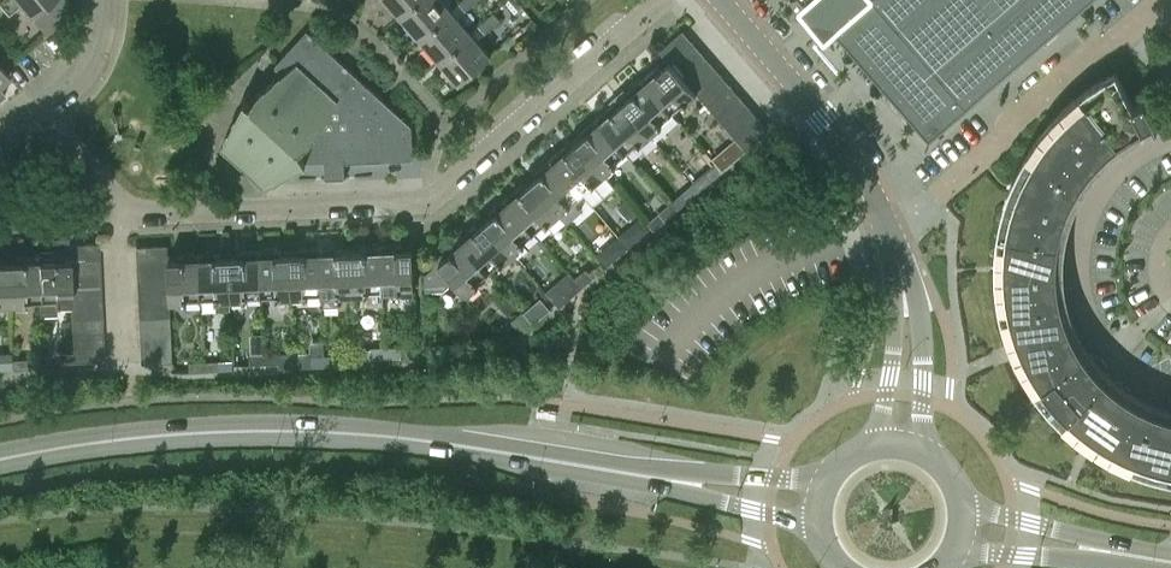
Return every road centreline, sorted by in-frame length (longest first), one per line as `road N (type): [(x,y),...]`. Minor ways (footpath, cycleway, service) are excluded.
road 1 (tertiary): [(0,459),(167,434),(327,431),(818,502)]
road 2 (residential): [(39,113),(122,211),(427,201),(651,0)]
road 3 (residential): [(1170,390),(1132,370),(1108,346),(1083,293),(1080,259),(1099,197),(1132,160),(1170,135)]
road 4 (residential): [(889,221),(1111,21)]
road 5 (residential): [(889,221),(857,162),(719,0)]
road 6 (tertiary): [(1170,561),(962,524)]
road 7 (residential): [(919,449),(919,316),(901,264)]
road 8 (unclassified): [(901,264),(892,378),(868,446)]
road 9 (residential): [(105,0),(91,60),(39,113)]

